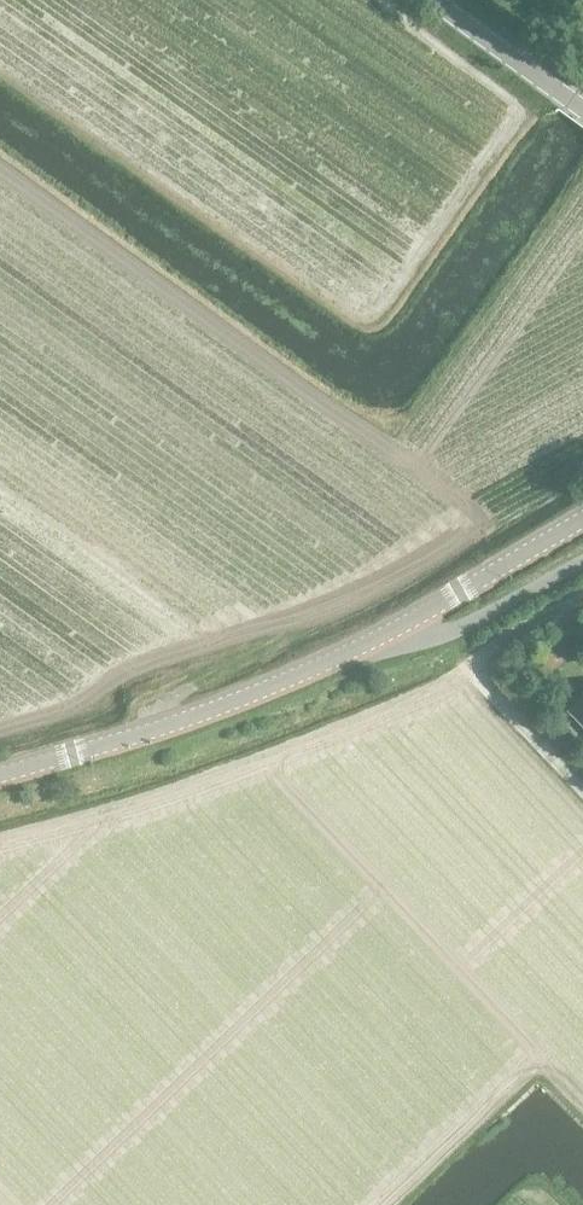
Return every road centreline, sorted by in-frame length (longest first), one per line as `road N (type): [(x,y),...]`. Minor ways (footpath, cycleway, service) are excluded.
road 1 (unclassified): [(0,774),(254,693),(408,621),(582,520)]
road 2 (unclassified): [(582,110),(433,0)]

